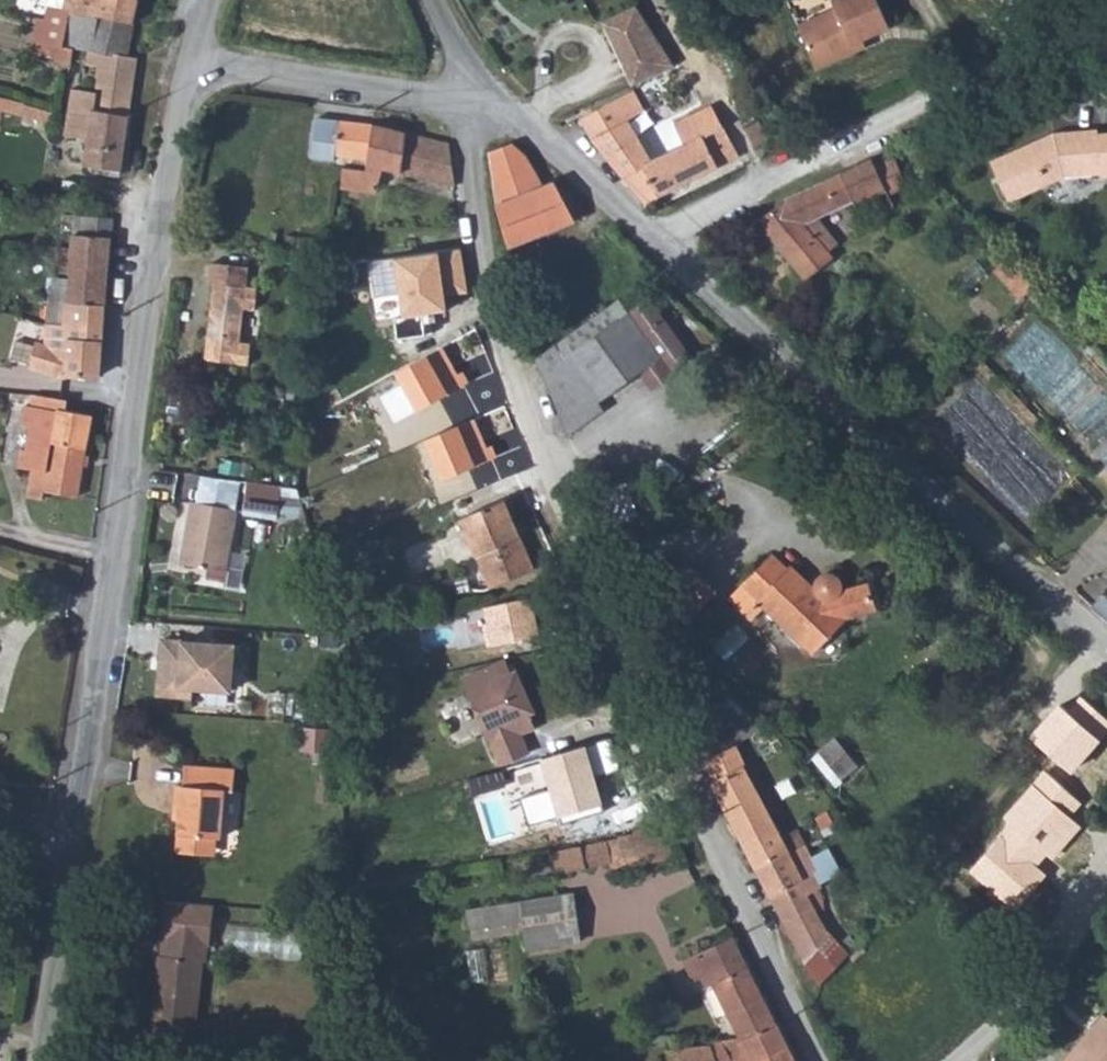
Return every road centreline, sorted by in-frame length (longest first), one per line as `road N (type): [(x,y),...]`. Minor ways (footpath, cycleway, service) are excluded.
road 1 (residential): [(484,97),(471,162),(503,336),(575,573),(816,1060)]
road 2 (unclassified): [(192,65),(128,333),(109,619),(46,1060)]
road 3 (unclassified): [(1106,652),(645,241)]
road 4 (unclassified): [(645,241),(1106,26)]
road 5 (residential): [(192,65),(484,97)]
road 6 (residential): [(959,1060),(1013,1013),(1106,881)]
road 7 (unclassified): [(645,241),(484,97)]

